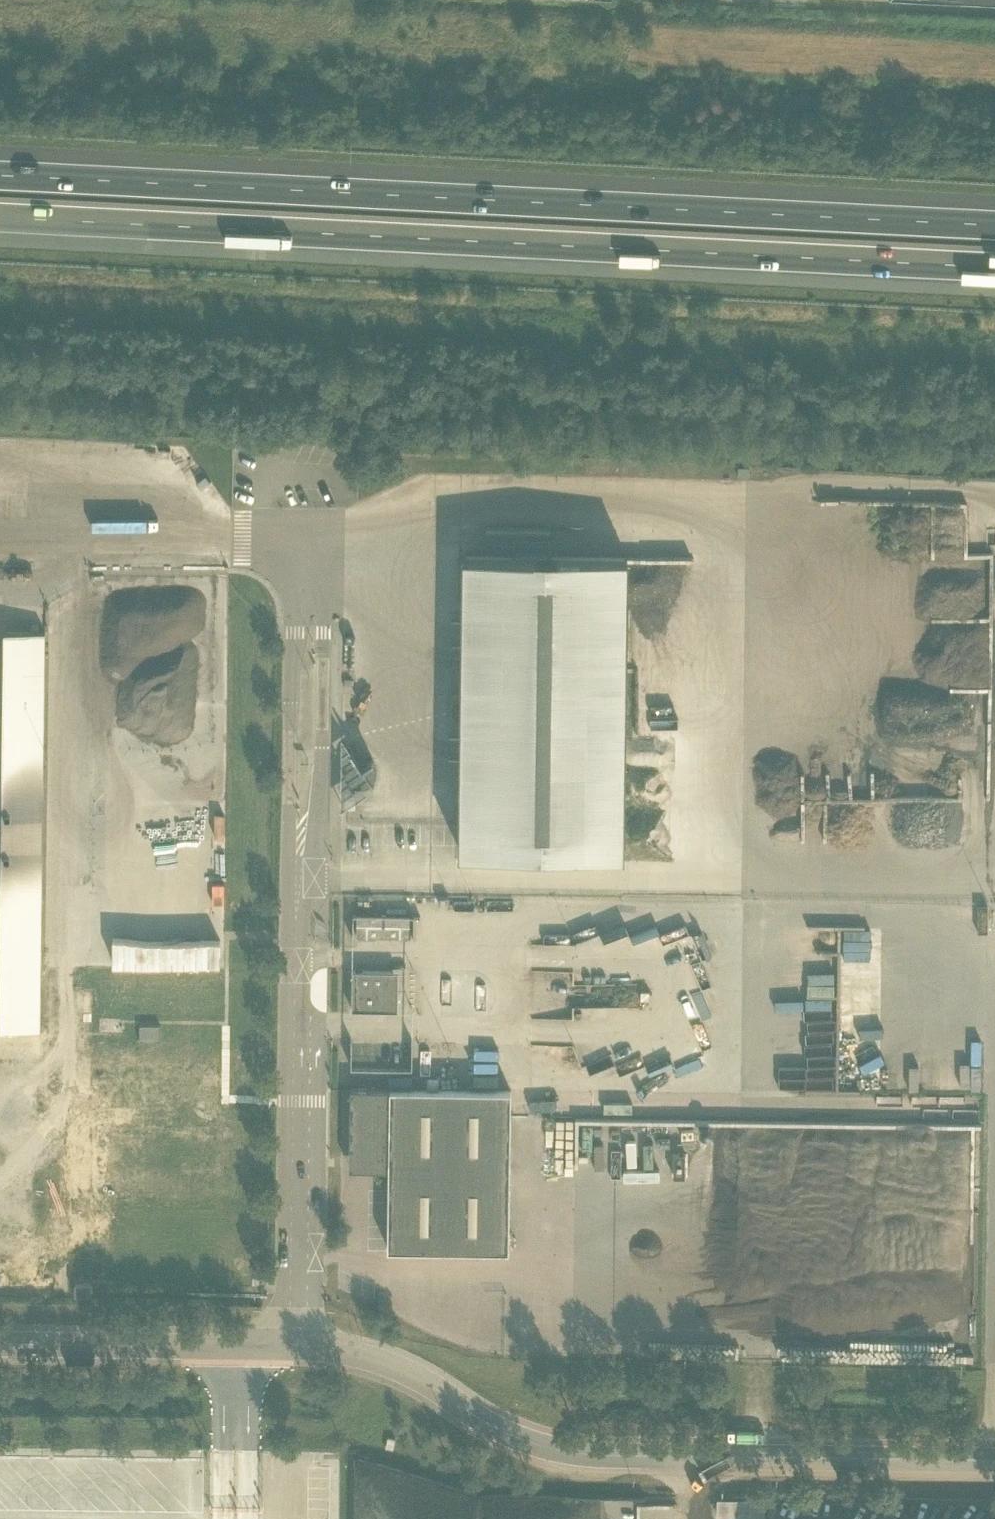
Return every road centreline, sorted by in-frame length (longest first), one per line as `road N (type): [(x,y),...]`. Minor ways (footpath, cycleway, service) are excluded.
road 1 (motorway): [(994,223),(0,171)]
road 2 (motorway): [(0,214),(994,266)]
road 3 (unclassified): [(297,1347),(404,1370),(510,1438),(550,1453),(994,1463)]
road 4 (unclassified): [(297,1347),(299,946)]
road 5 (unclassified): [(0,1344),(297,1347)]
road 6 (track): [(994,9),(807,0)]

